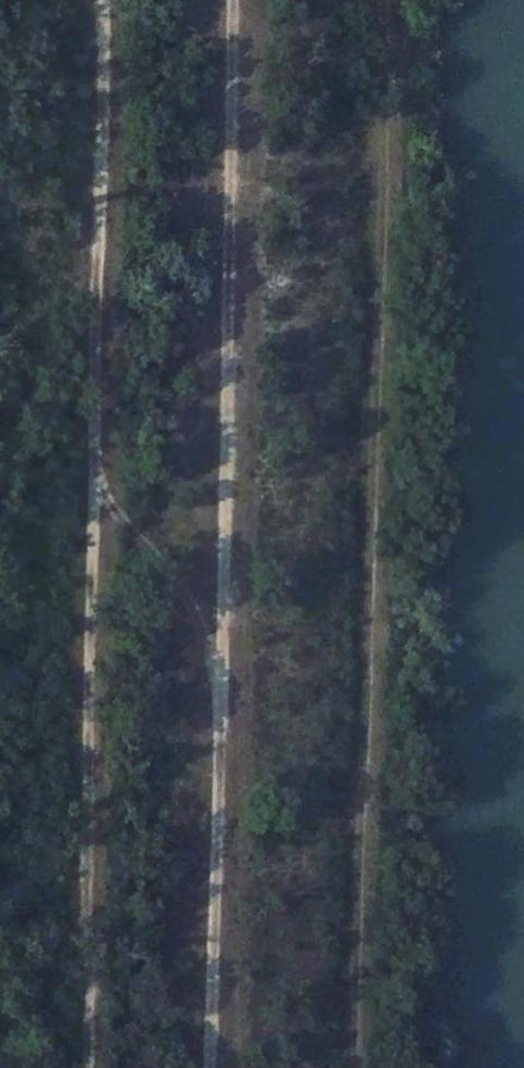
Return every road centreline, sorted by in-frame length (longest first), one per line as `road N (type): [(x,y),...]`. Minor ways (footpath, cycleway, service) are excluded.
road 1 (track): [(232,0),(208,1067)]
road 2 (track): [(84,1067),(98,0)]
road 3 (track): [(216,712),(199,606),(90,475)]

